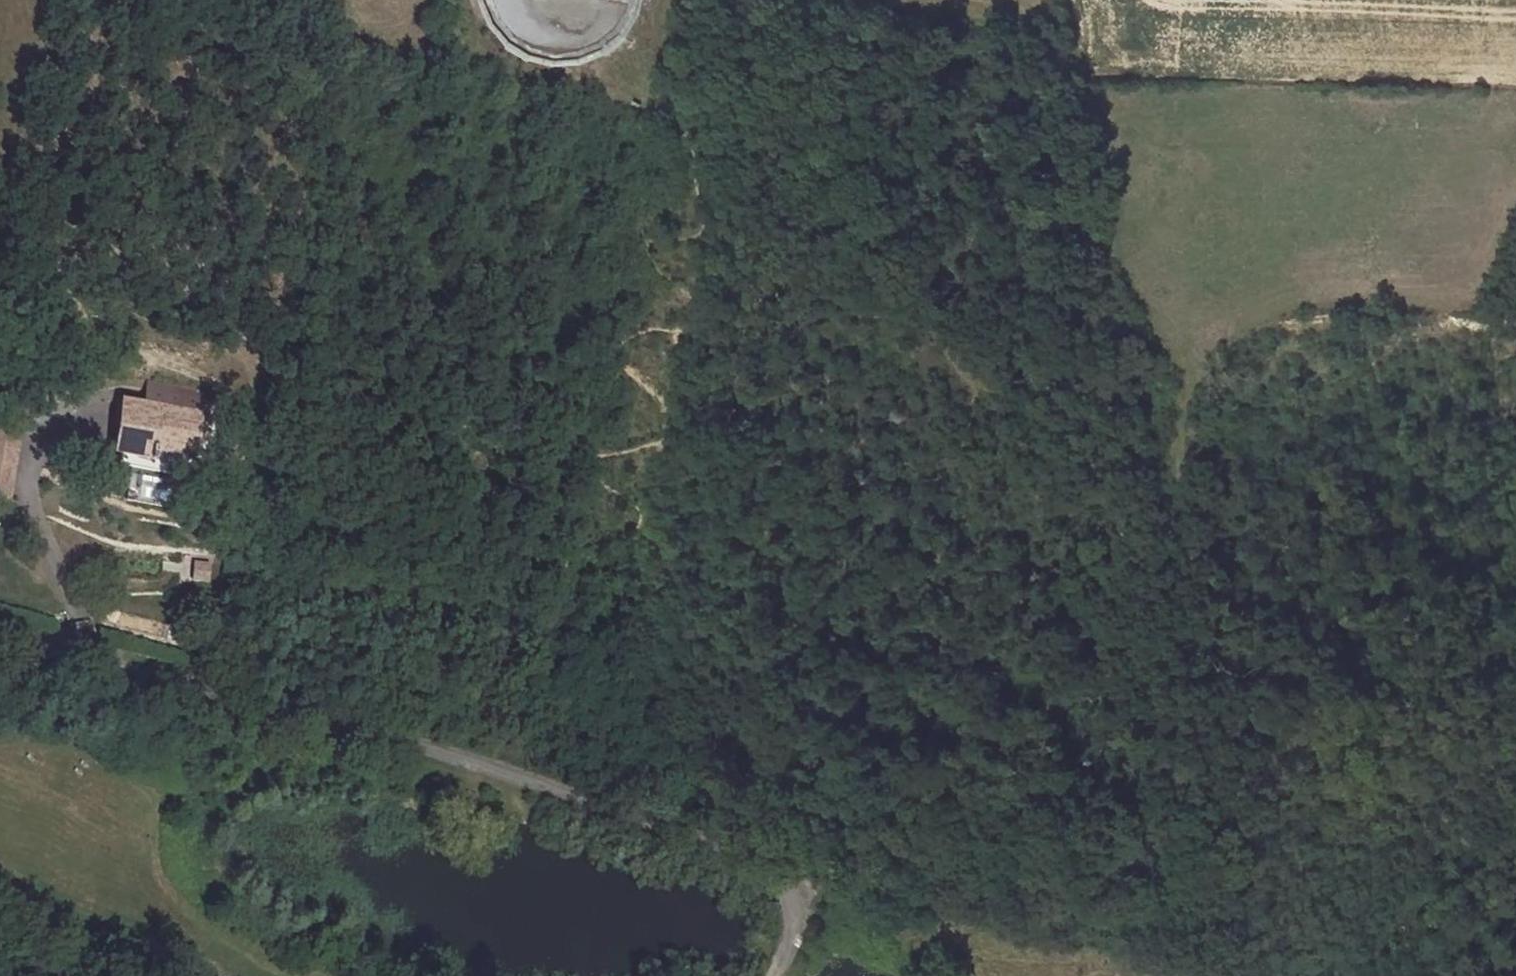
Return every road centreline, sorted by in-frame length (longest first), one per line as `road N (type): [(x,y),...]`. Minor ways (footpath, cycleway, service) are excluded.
road 1 (unclassified): [(773,975),(789,942),(788,895),(761,857),(504,771),(0,640)]

